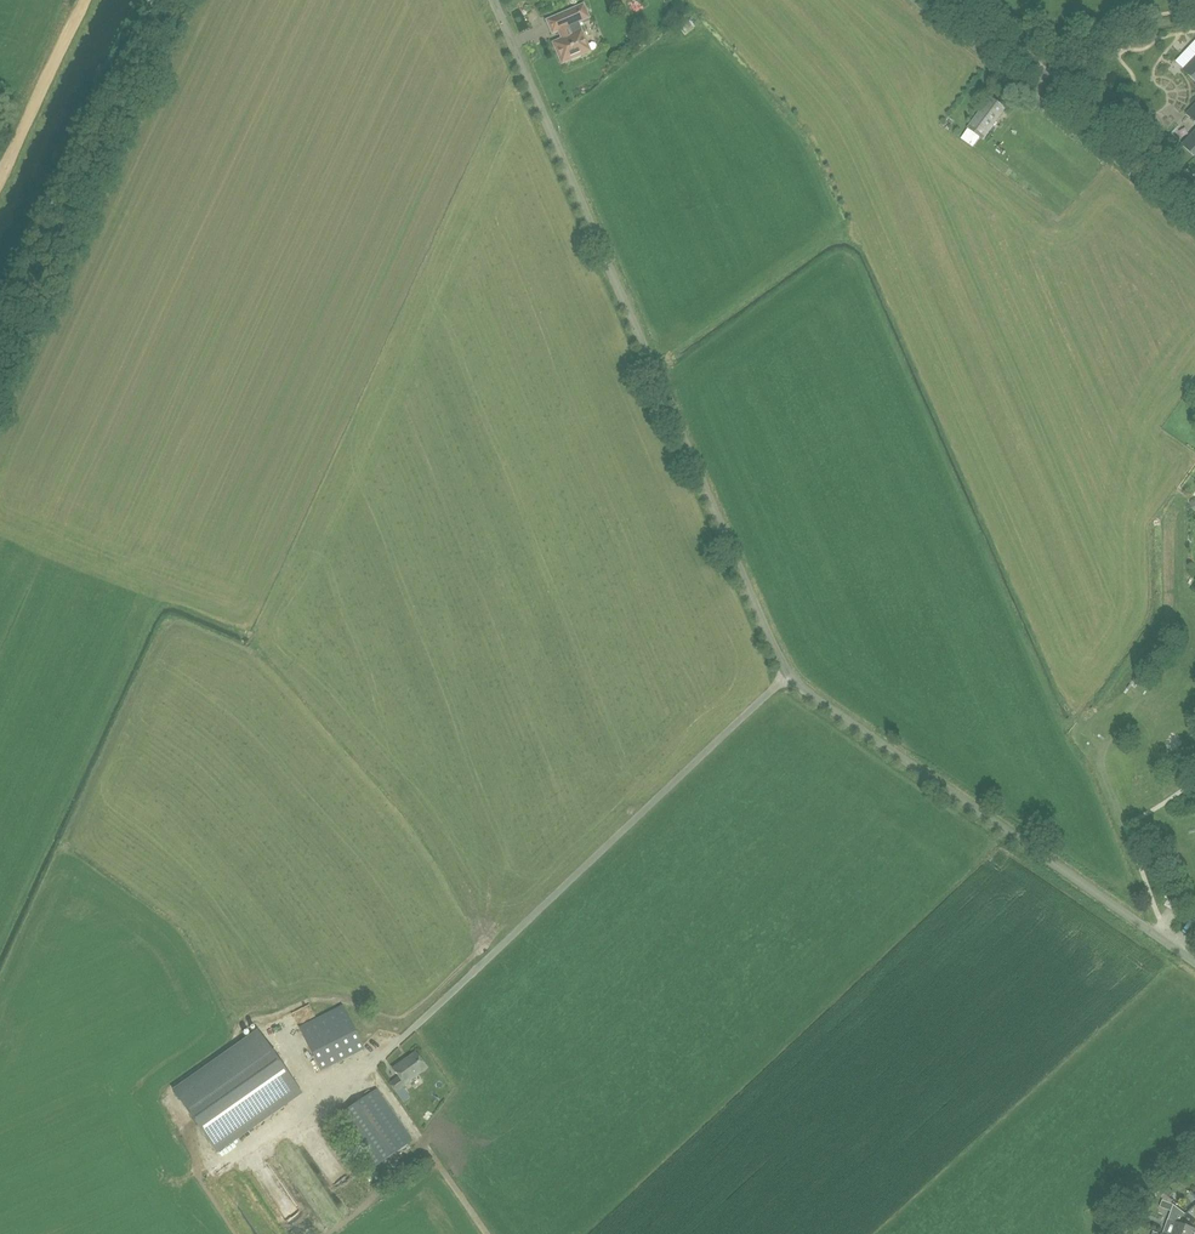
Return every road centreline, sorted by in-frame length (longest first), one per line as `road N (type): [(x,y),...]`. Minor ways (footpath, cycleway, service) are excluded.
road 1 (unclassified): [(789,673),(496,0)]
road 2 (unclassified): [(411,1029),(789,673)]
road 3 (unclassified): [(1194,962),(789,673)]
road 4 (track): [(0,301),(143,0)]
road 5 (tertiary): [(1194,206),(949,0)]
road 6 (track): [(411,1029),(368,1071),(487,1233)]
road 7 (track): [(0,171),(80,0)]

